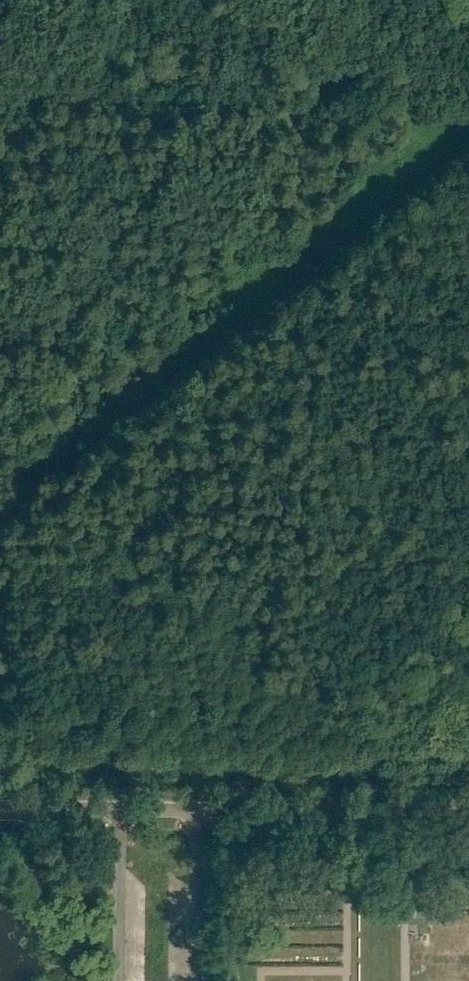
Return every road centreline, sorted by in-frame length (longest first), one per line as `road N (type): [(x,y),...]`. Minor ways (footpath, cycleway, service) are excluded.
road 1 (unclassified): [(0,809),(468,814)]

